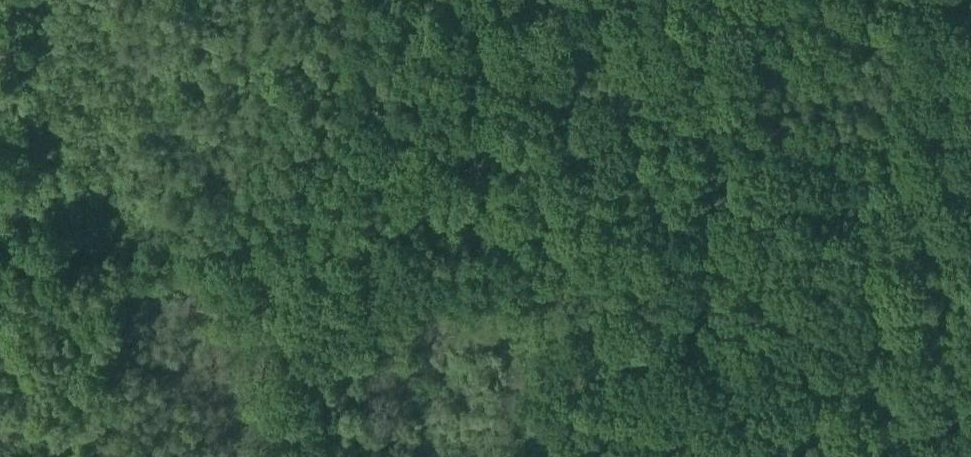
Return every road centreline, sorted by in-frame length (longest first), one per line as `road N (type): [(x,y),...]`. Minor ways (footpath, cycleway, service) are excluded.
road 1 (track): [(970,244),(537,282),(0,257)]
road 2 (track): [(970,251),(889,456)]
road 3 (track): [(279,456),(289,270)]

